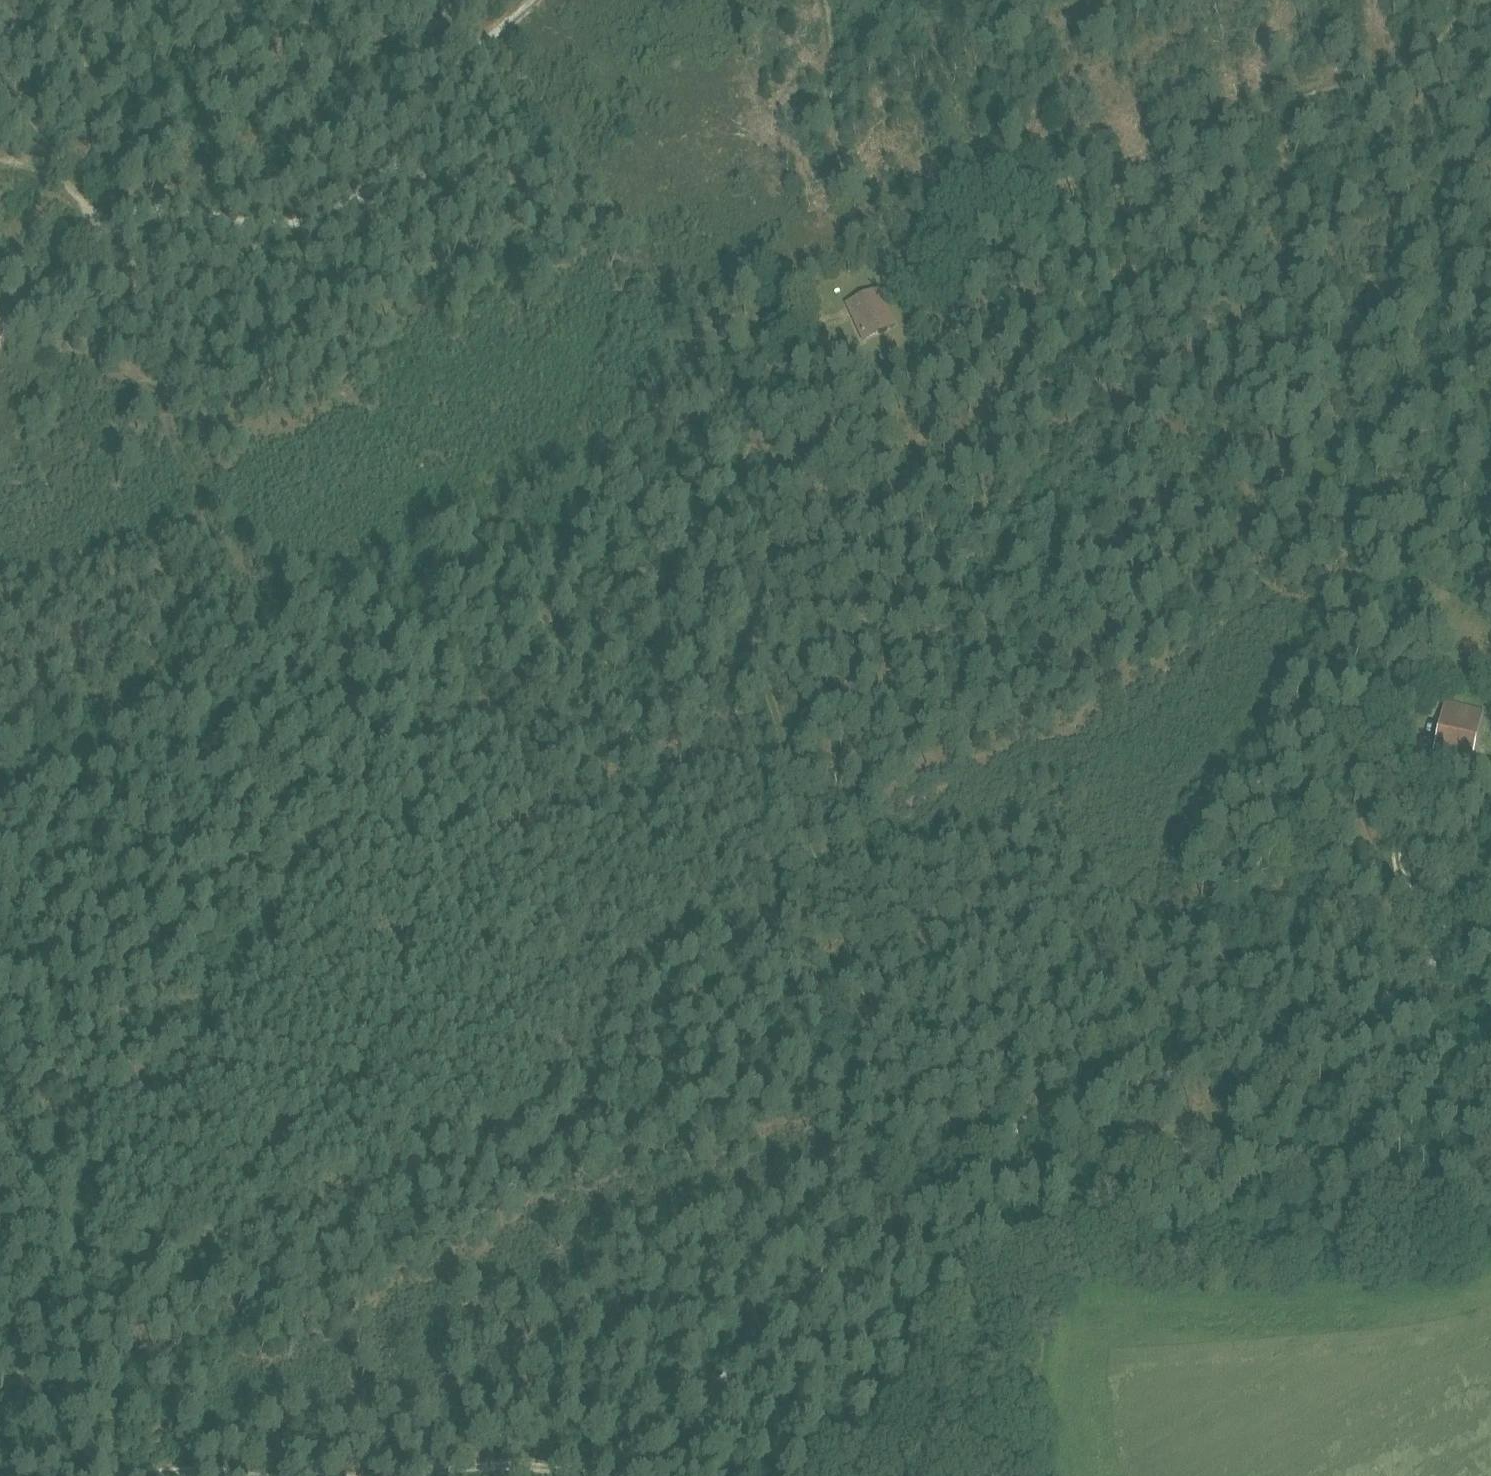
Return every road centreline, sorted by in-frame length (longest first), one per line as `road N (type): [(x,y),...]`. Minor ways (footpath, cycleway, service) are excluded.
road 1 (track): [(1490,922),(1430,941),(1332,1004),(1277,1029),(1085,1074),(906,1181),(654,1411),(585,1445),(279,1475)]
road 2 (track): [(0,332),(109,230),(221,245),(383,171),(420,109),(511,0)]
road 3 (track): [(0,154),(68,175),(109,230)]

